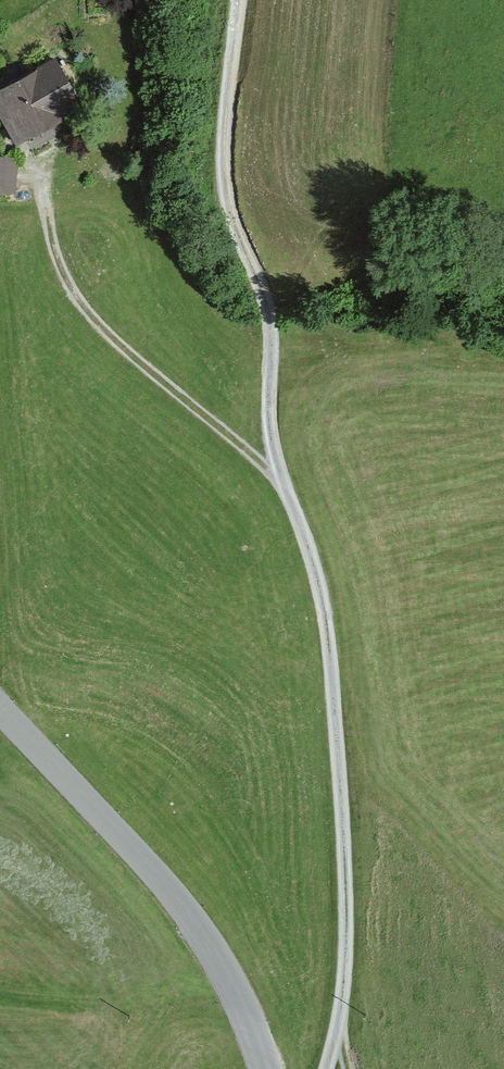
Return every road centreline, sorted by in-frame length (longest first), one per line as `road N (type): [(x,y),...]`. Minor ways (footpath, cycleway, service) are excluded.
road 1 (unclassified): [(323,1068),(342,991),(332,646),(301,529),(276,474)]
road 2 (unclassified): [(276,474),(270,322),(231,221),(223,145),(234,0)]
road 3 (tertiary): [(266,1068),(250,1020),(189,915),(0,708)]
road 4 (unclassified): [(276,474),(112,341),(76,299),(40,187)]

